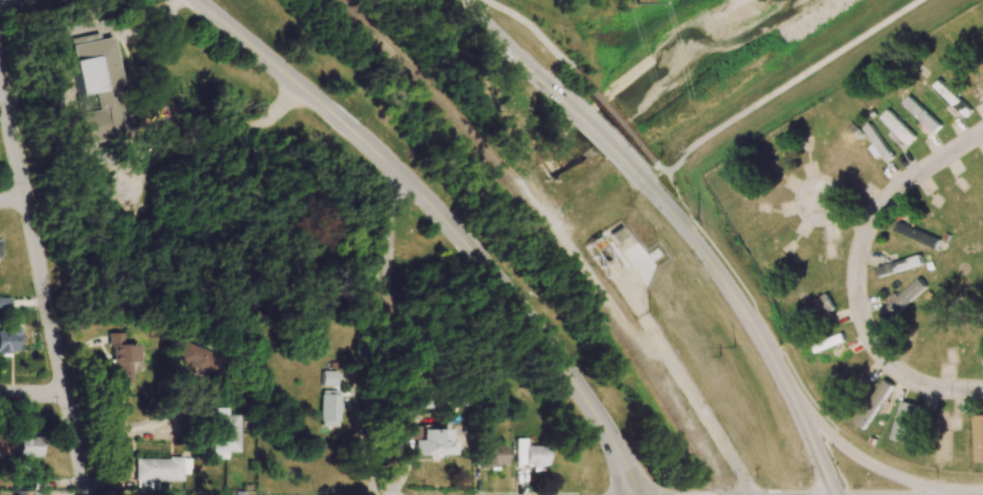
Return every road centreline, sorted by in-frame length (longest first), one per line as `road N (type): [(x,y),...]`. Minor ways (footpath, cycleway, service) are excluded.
road 1 (tertiary): [(633,494),(594,411),(460,236),(381,155),(194,0)]
road 2 (residential): [(86,494),(0,78)]
road 3 (residential): [(982,392),(899,375),(869,335),(859,281),(869,222),(890,195),(982,135)]
road 4 (secondary): [(835,494),(753,322),(651,189)]
road 5 (secondary): [(964,494),(863,459),(816,421),(782,376)]
road 6 (secondary): [(651,189),(541,83)]

